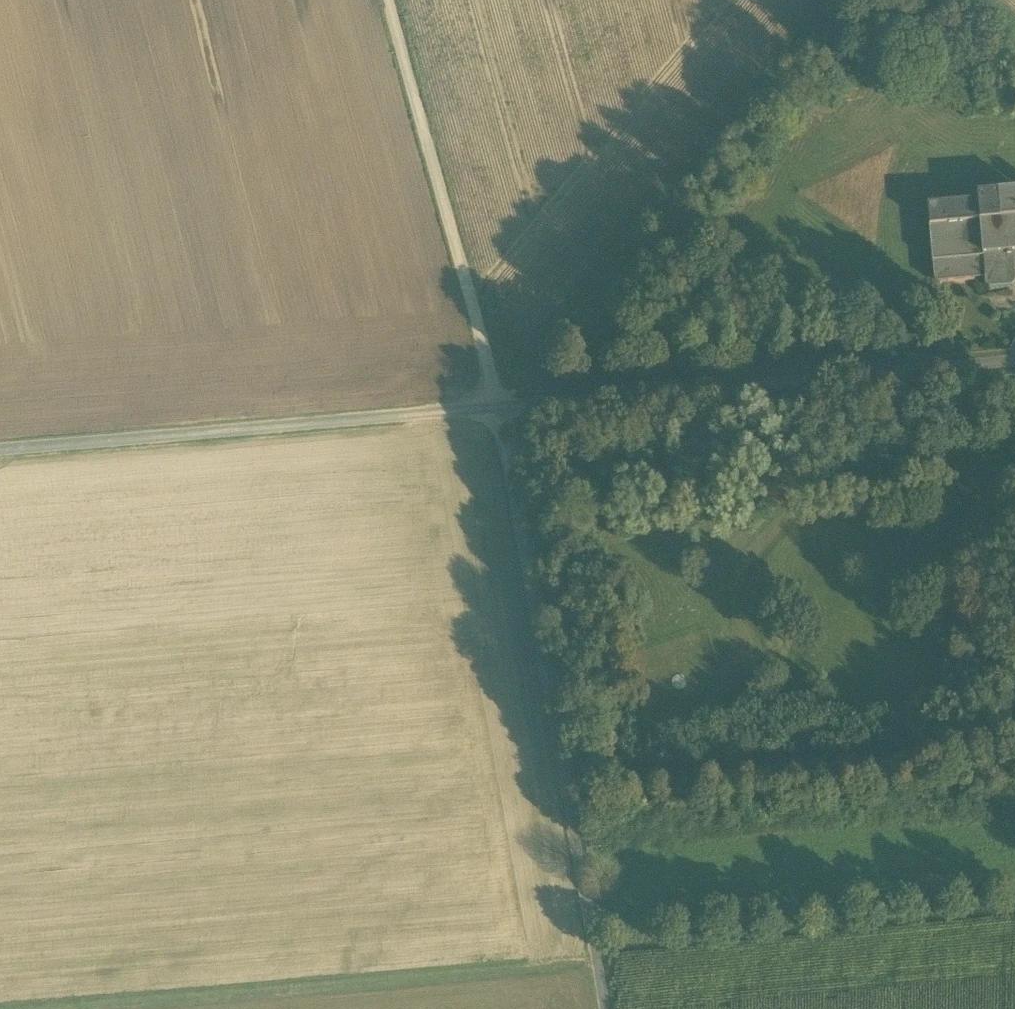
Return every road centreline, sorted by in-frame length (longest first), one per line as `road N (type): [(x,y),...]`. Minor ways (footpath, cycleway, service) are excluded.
road 1 (track): [(604,1008),(498,404)]
road 2 (track): [(598,962),(66,1008)]
road 3 (track): [(1014,363),(498,404)]
road 4 (track): [(498,404),(0,451)]
road 5 (track): [(498,404),(385,0)]

